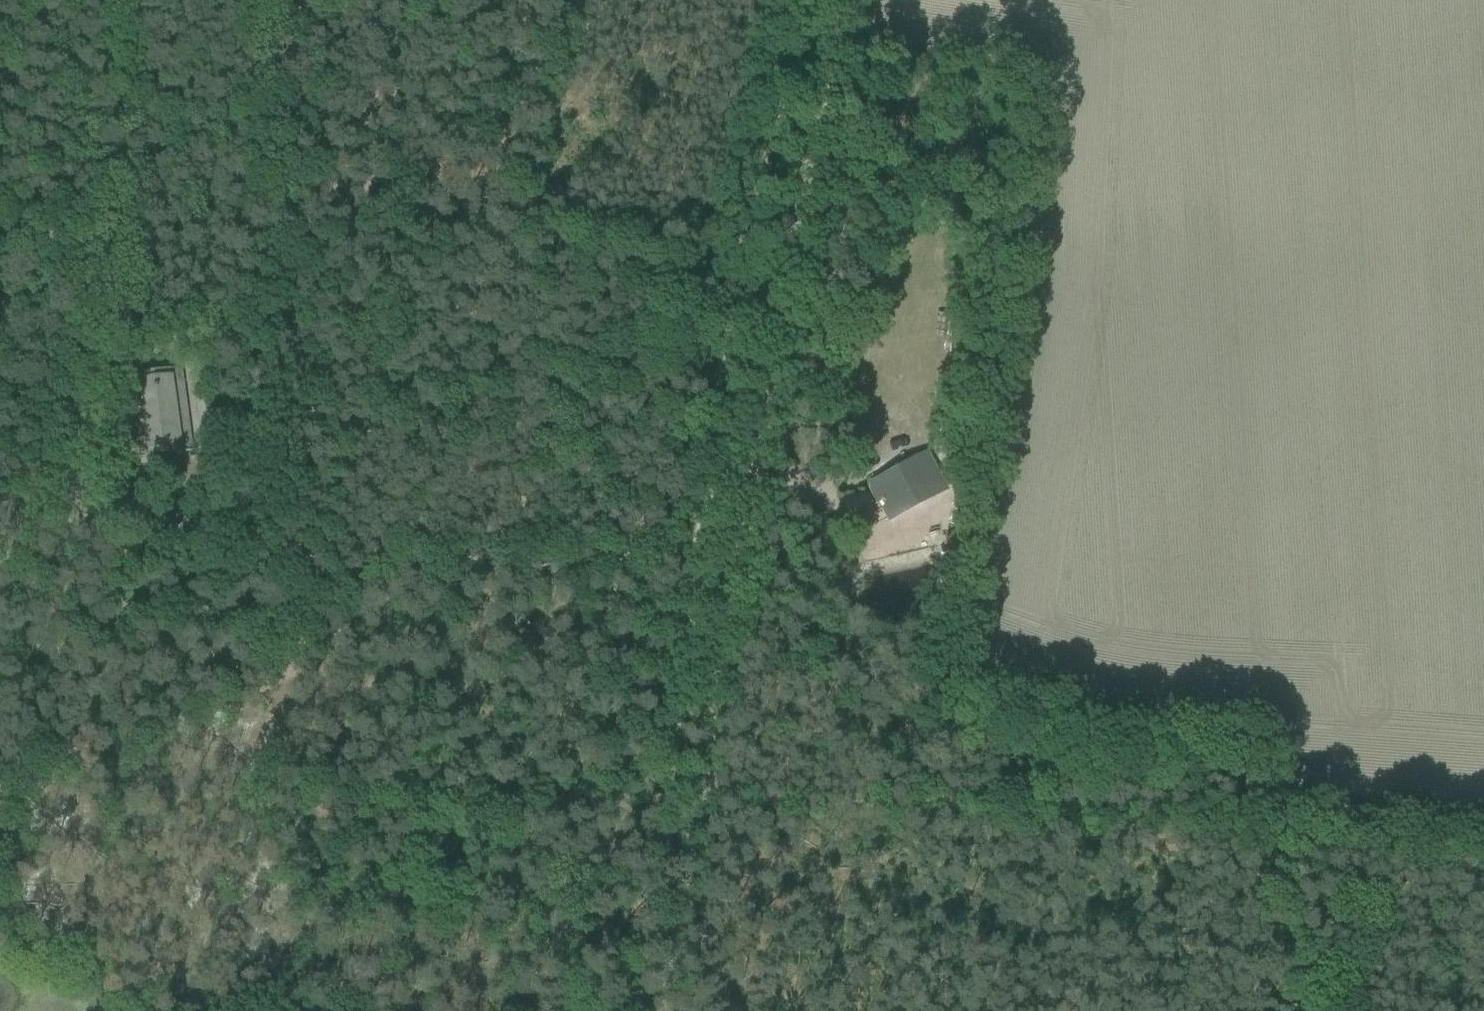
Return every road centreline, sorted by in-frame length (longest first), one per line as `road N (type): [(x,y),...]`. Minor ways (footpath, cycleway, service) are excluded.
road 1 (track): [(704,771),(1483,835)]
road 2 (track): [(847,13),(809,151),(713,649),(704,771)]
road 3 (track): [(704,771),(660,1010)]

